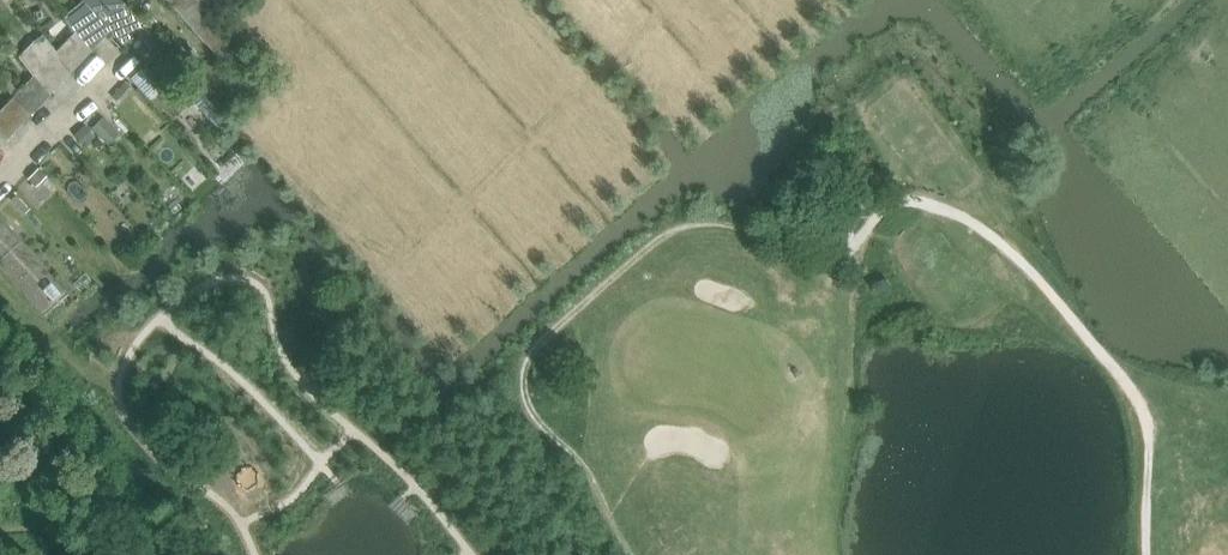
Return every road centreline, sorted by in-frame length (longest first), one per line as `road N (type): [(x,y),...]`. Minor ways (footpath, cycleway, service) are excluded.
road 1 (primary): [(327,0),(476,306),(575,554)]
road 2 (primary): [(633,554),(465,153),(389,0)]

